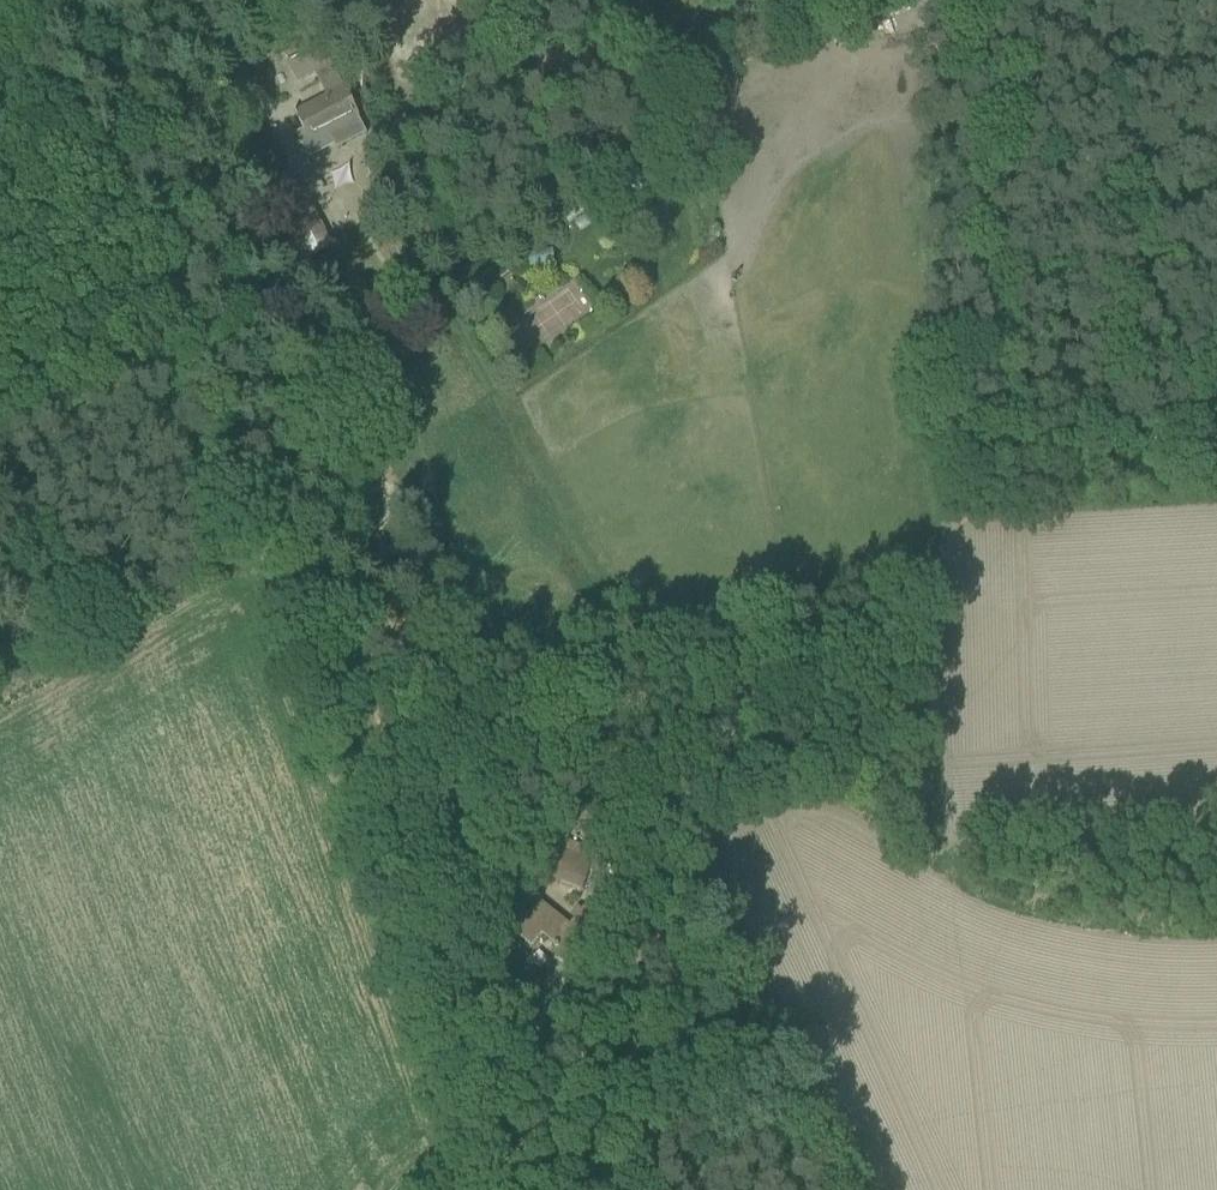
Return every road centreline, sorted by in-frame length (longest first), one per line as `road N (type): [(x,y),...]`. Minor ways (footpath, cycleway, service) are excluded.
road 1 (residential): [(4,1),(21,65),(203,410),(253,523),(337,778)]

